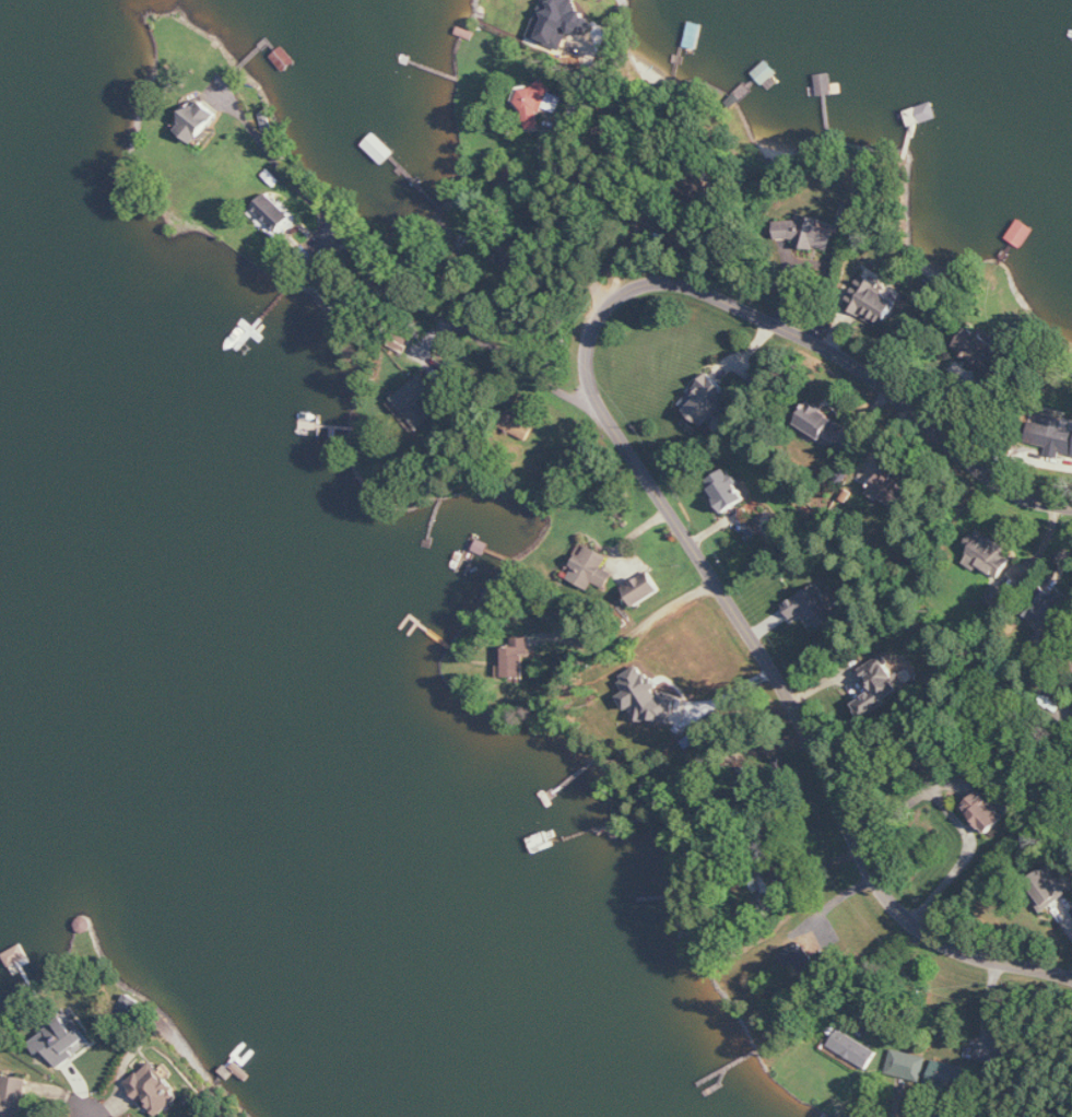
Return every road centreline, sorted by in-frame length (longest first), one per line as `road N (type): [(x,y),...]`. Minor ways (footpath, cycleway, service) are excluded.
road 1 (residential): [(1071,511),(999,485),(848,364),(758,313),(681,283),(639,284),(586,330),(584,371),(602,409),(808,737),(885,902),(930,941),(975,960),(1071,975)]
road 2 (residential): [(597,398),(565,404),(408,293),(271,163),(250,125)]
road 3 (residential): [(613,299),(570,250),(546,186),(580,73)]

